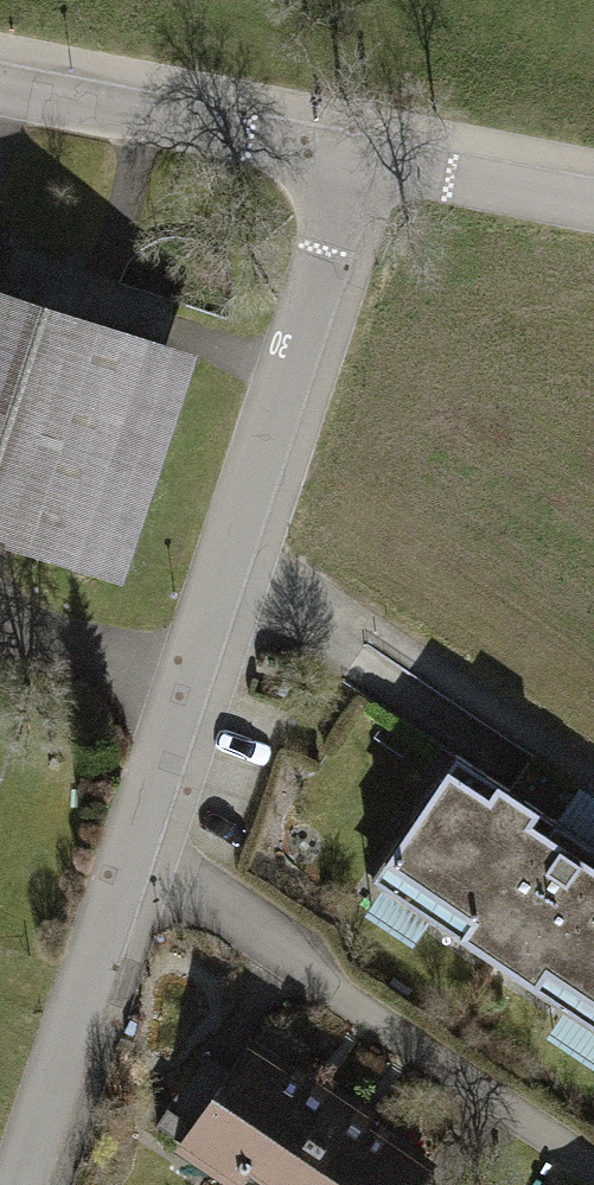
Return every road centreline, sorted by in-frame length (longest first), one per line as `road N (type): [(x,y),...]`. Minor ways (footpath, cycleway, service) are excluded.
road 1 (residential): [(352,160),(130,854)]
road 2 (residential): [(130,854),(593,1171)]
road 3 (residential): [(352,160),(0,92)]
road 4 (residential): [(130,854),(21,1184)]
road 5 (residential): [(593,207),(352,160)]

